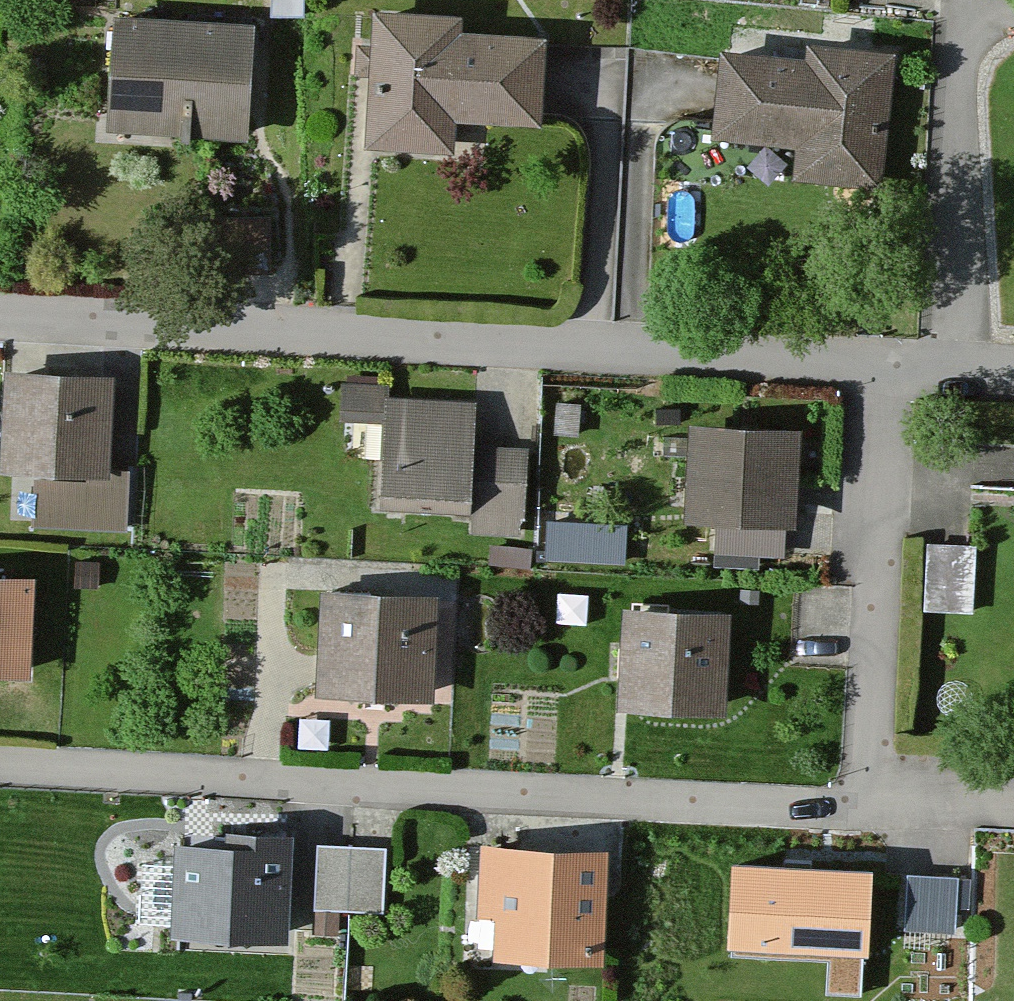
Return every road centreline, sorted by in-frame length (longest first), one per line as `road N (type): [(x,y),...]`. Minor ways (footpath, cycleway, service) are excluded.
road 1 (residential): [(0,768),(860,819),(887,364)]
road 2 (residential): [(887,364),(0,311)]
road 3 (residential): [(1013,371),(887,364)]

